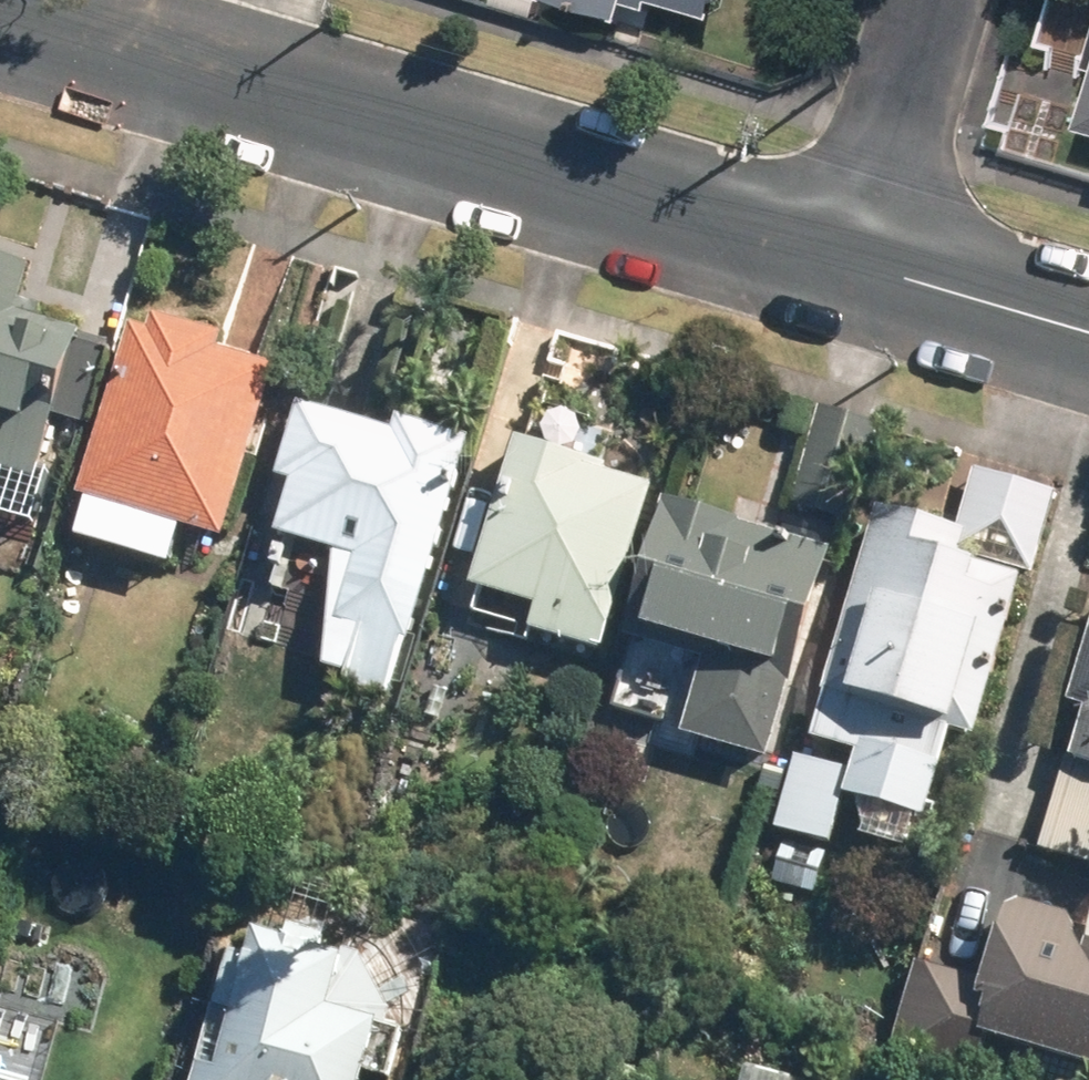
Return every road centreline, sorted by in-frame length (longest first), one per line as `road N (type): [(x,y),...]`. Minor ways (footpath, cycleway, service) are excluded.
road 1 (residential): [(854,263),(0,14)]
road 2 (residential): [(854,263),(932,0)]
road 3 (residential): [(1088,335),(854,263)]

